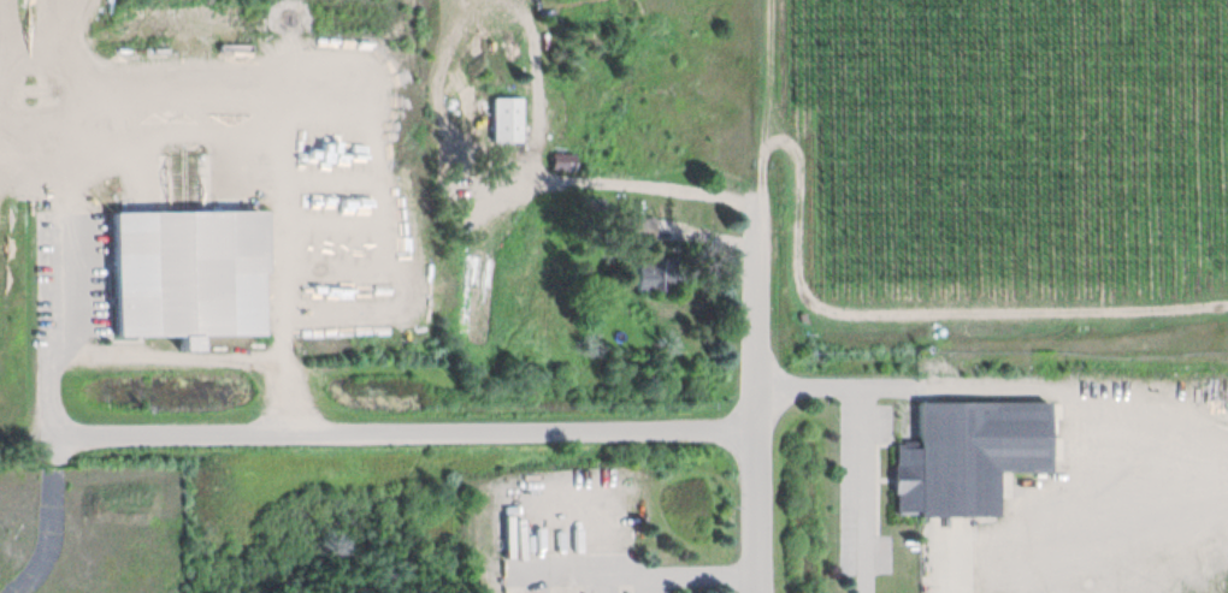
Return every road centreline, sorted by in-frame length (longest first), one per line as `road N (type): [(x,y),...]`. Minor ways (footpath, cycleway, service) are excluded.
road 1 (residential): [(766,592),(769,208)]

